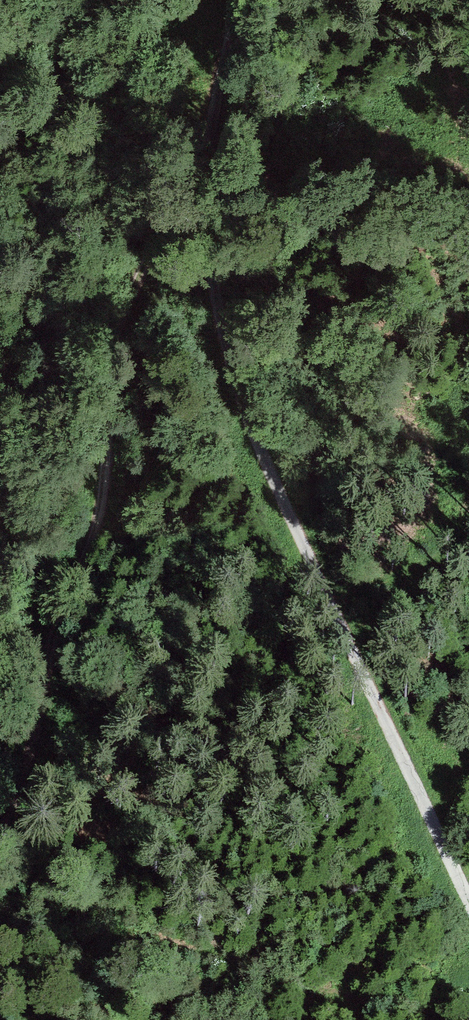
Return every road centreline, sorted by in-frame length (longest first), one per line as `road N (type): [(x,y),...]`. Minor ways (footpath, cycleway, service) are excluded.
road 1 (track): [(468,902),(301,540),(228,354),(208,179),(239,0)]
road 2 (track): [(0,836),(32,759),(58,618),(96,536),(114,350),(139,274),(164,226),(209,212)]

